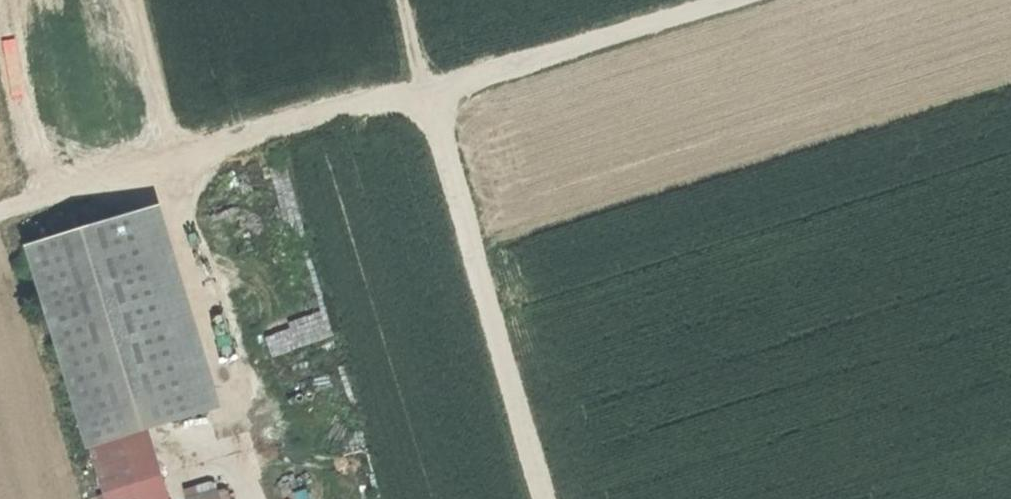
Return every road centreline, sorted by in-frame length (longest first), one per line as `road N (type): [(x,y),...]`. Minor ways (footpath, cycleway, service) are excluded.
road 1 (track): [(0,215),(432,85)]
road 2 (track): [(432,85),(551,498)]
road 3 (track): [(432,85),(714,0)]

